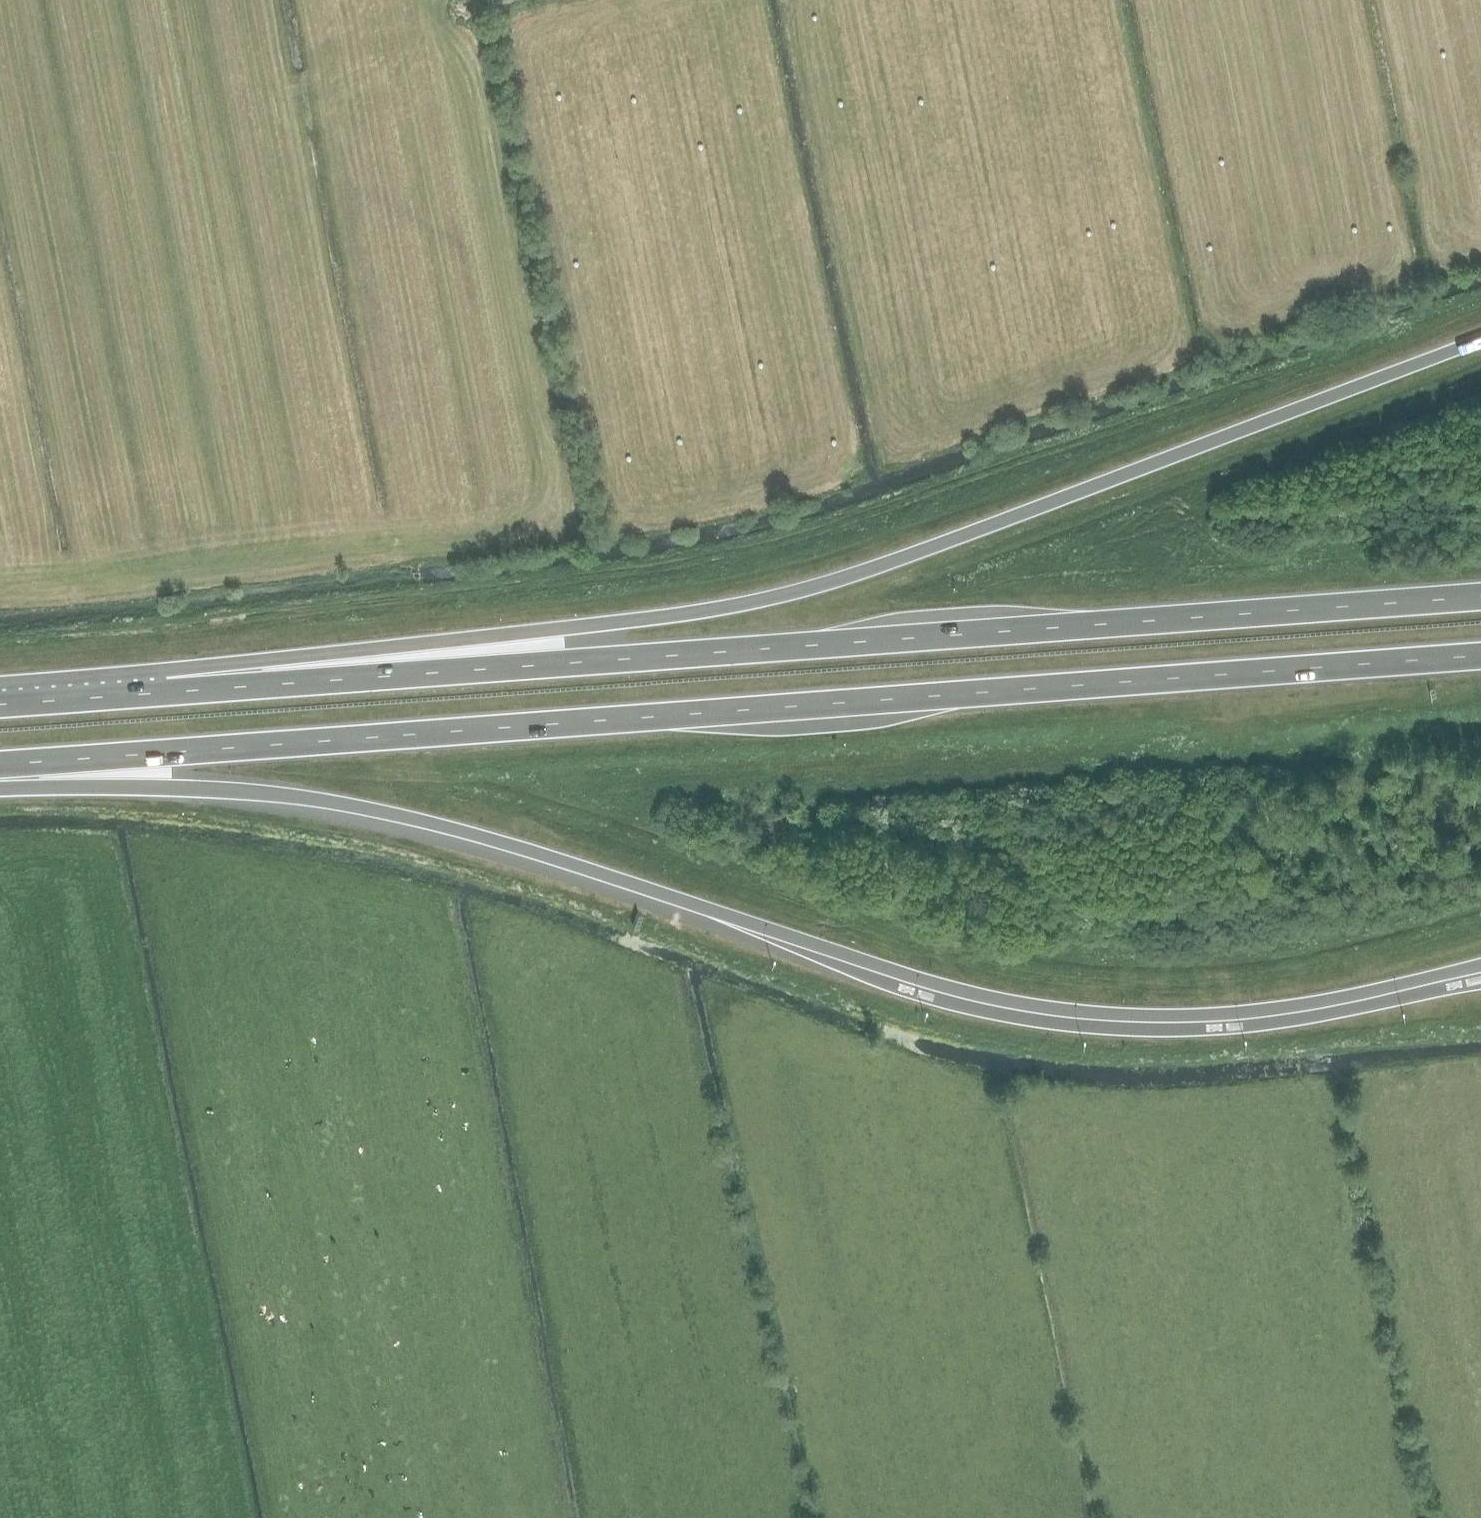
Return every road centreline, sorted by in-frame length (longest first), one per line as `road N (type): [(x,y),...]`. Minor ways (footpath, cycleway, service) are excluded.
road 1 (trunk): [(0,773),(376,809),(869,964),(1048,1008),(1148,1016),(1245,1011),(1480,966)]
road 2 (trunk): [(0,764),(1480,654)]
road 3 (trunk): [(1480,339),(816,587),(172,692)]
road 4 (trunk): [(1480,597),(172,692)]
road 5 (trunk): [(172,692),(0,705)]

